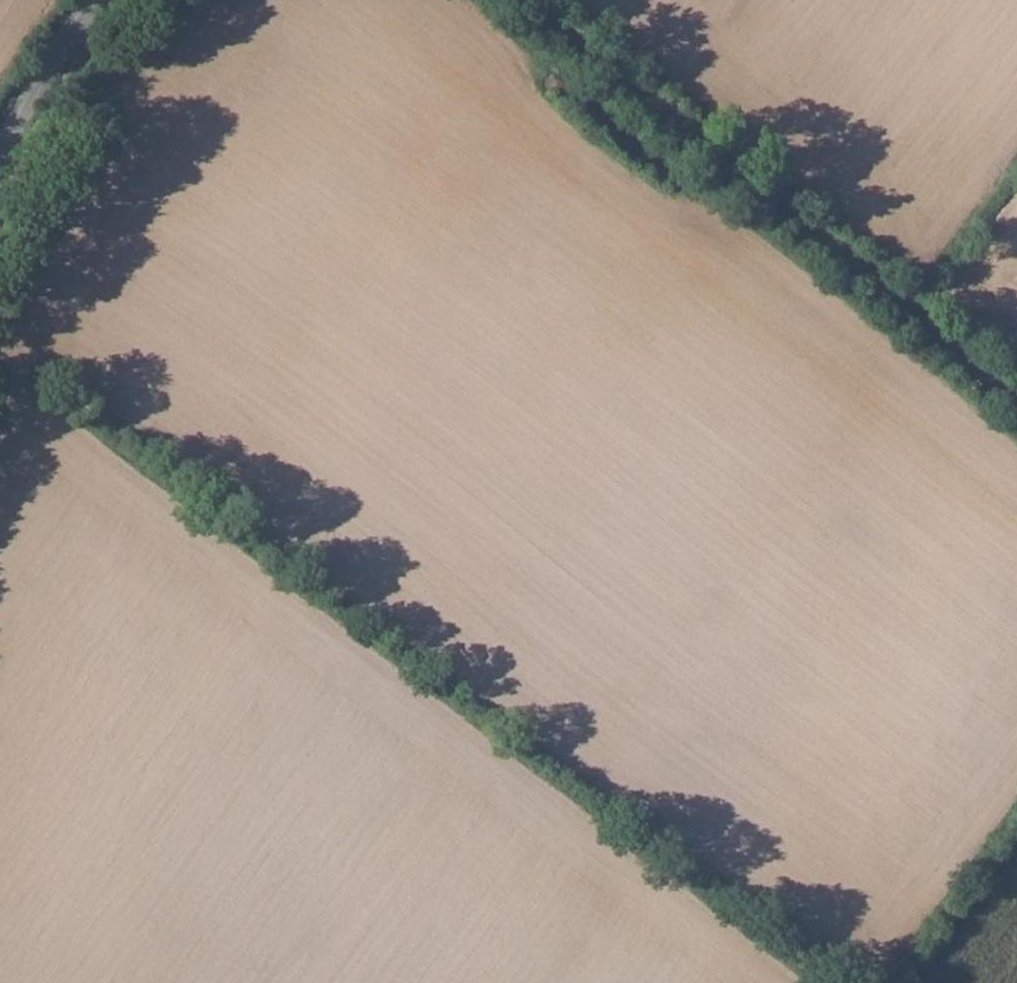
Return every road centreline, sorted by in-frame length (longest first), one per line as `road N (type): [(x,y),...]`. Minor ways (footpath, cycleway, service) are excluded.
road 1 (track): [(507,0),(1016,412)]
road 2 (unclassified): [(0,173),(53,59),(95,0)]

